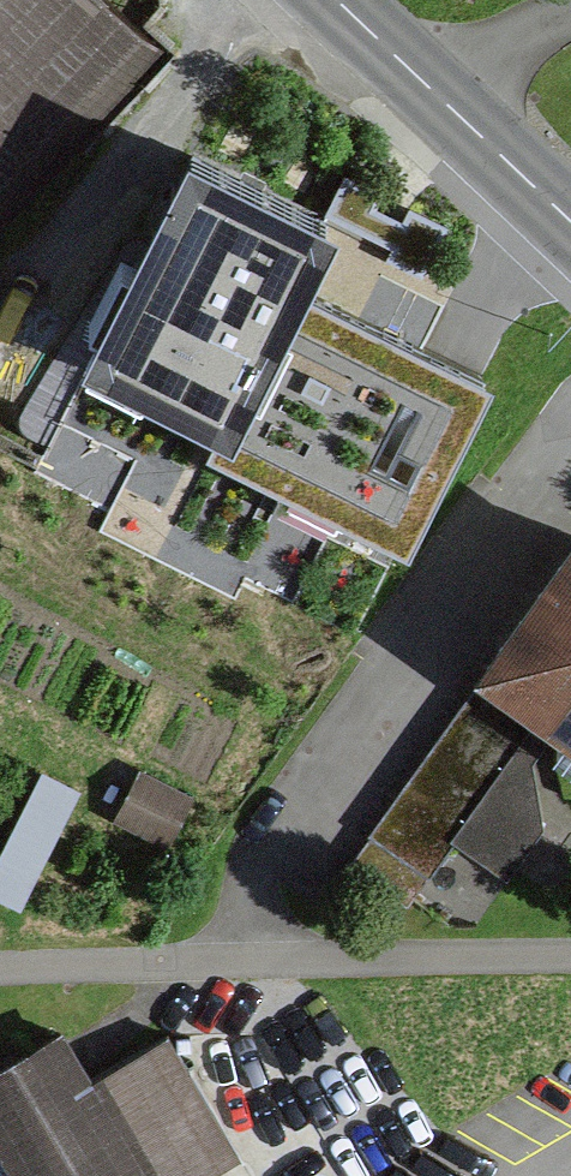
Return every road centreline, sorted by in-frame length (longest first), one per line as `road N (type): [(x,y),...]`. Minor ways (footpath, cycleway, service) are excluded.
road 1 (residential): [(570,963),(0,983)]
road 2 (secondary): [(570,225),(332,0)]

